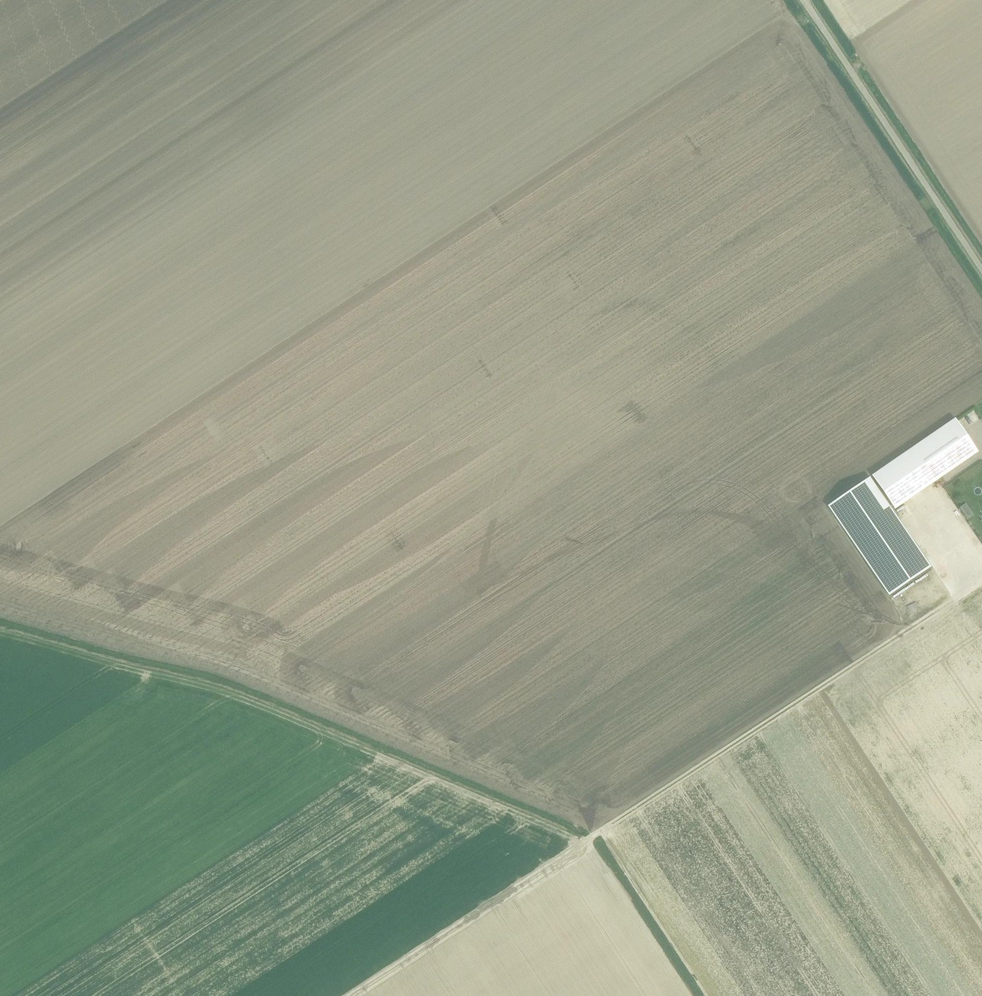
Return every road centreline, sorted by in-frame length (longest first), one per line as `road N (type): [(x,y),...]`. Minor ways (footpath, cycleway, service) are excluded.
road 1 (track): [(347,995),(956,600)]
road 2 (unclassified): [(981,271),(806,0)]

